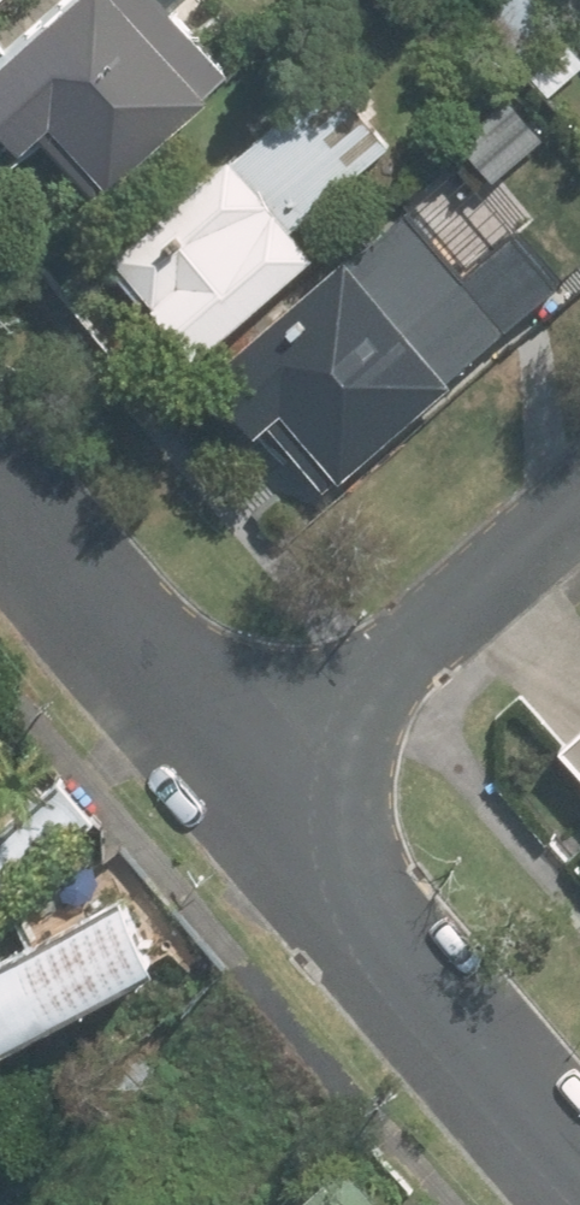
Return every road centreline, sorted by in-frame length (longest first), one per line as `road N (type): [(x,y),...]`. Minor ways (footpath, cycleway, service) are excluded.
road 1 (residential): [(250,790),(579,1169)]
road 2 (residential): [(579,506),(250,790)]
road 3 (residential): [(0,501),(250,790)]

